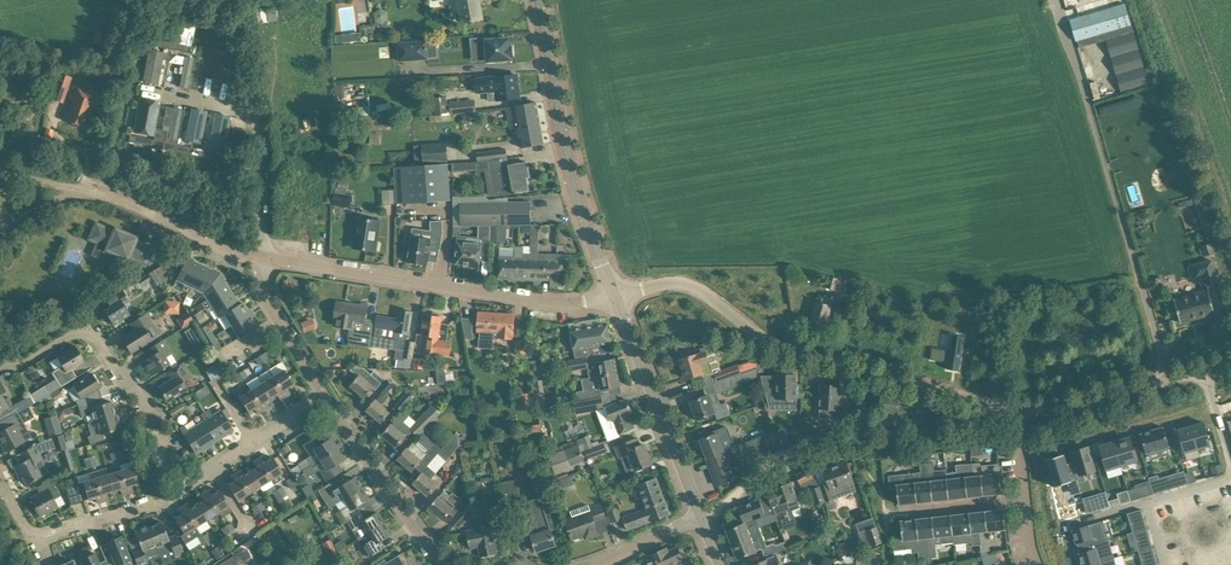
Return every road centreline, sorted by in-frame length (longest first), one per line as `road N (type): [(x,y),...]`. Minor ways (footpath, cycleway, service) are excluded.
road 1 (unclassified): [(1019,409),(809,352),(702,290),(675,283),(616,297)]
road 2 (unclassified): [(1167,382),(1058,0)]
road 3 (unclassified): [(616,297),(560,304),(261,259)]
road 4 (tertiary): [(616,297),(577,187),(540,0)]
road 5 (residential): [(139,90),(252,115),(263,133),(261,259)]
road 6 (residential): [(186,485),(148,507),(38,539),(0,472)]
road 7 (tertiary): [(701,516),(616,297)]
road 8 (residential): [(0,370),(89,328),(149,405),(157,431)]
road 9 (residential): [(441,564),(325,397)]
road 10 (unclassified): [(261,259),(77,187)]
road 11 (track): [(701,516),(784,454),(835,431)]
road 12 (residential): [(325,397),(266,302),(261,259)]
road 13 (unclassified): [(1167,382),(1019,409)]
road 14 (residential): [(1165,564),(1147,504),(1230,479)]
road 15 (unknown): [(1147,504),(1064,526),(1072,564)]
road 16 (residential): [(1023,501),(901,512)]

